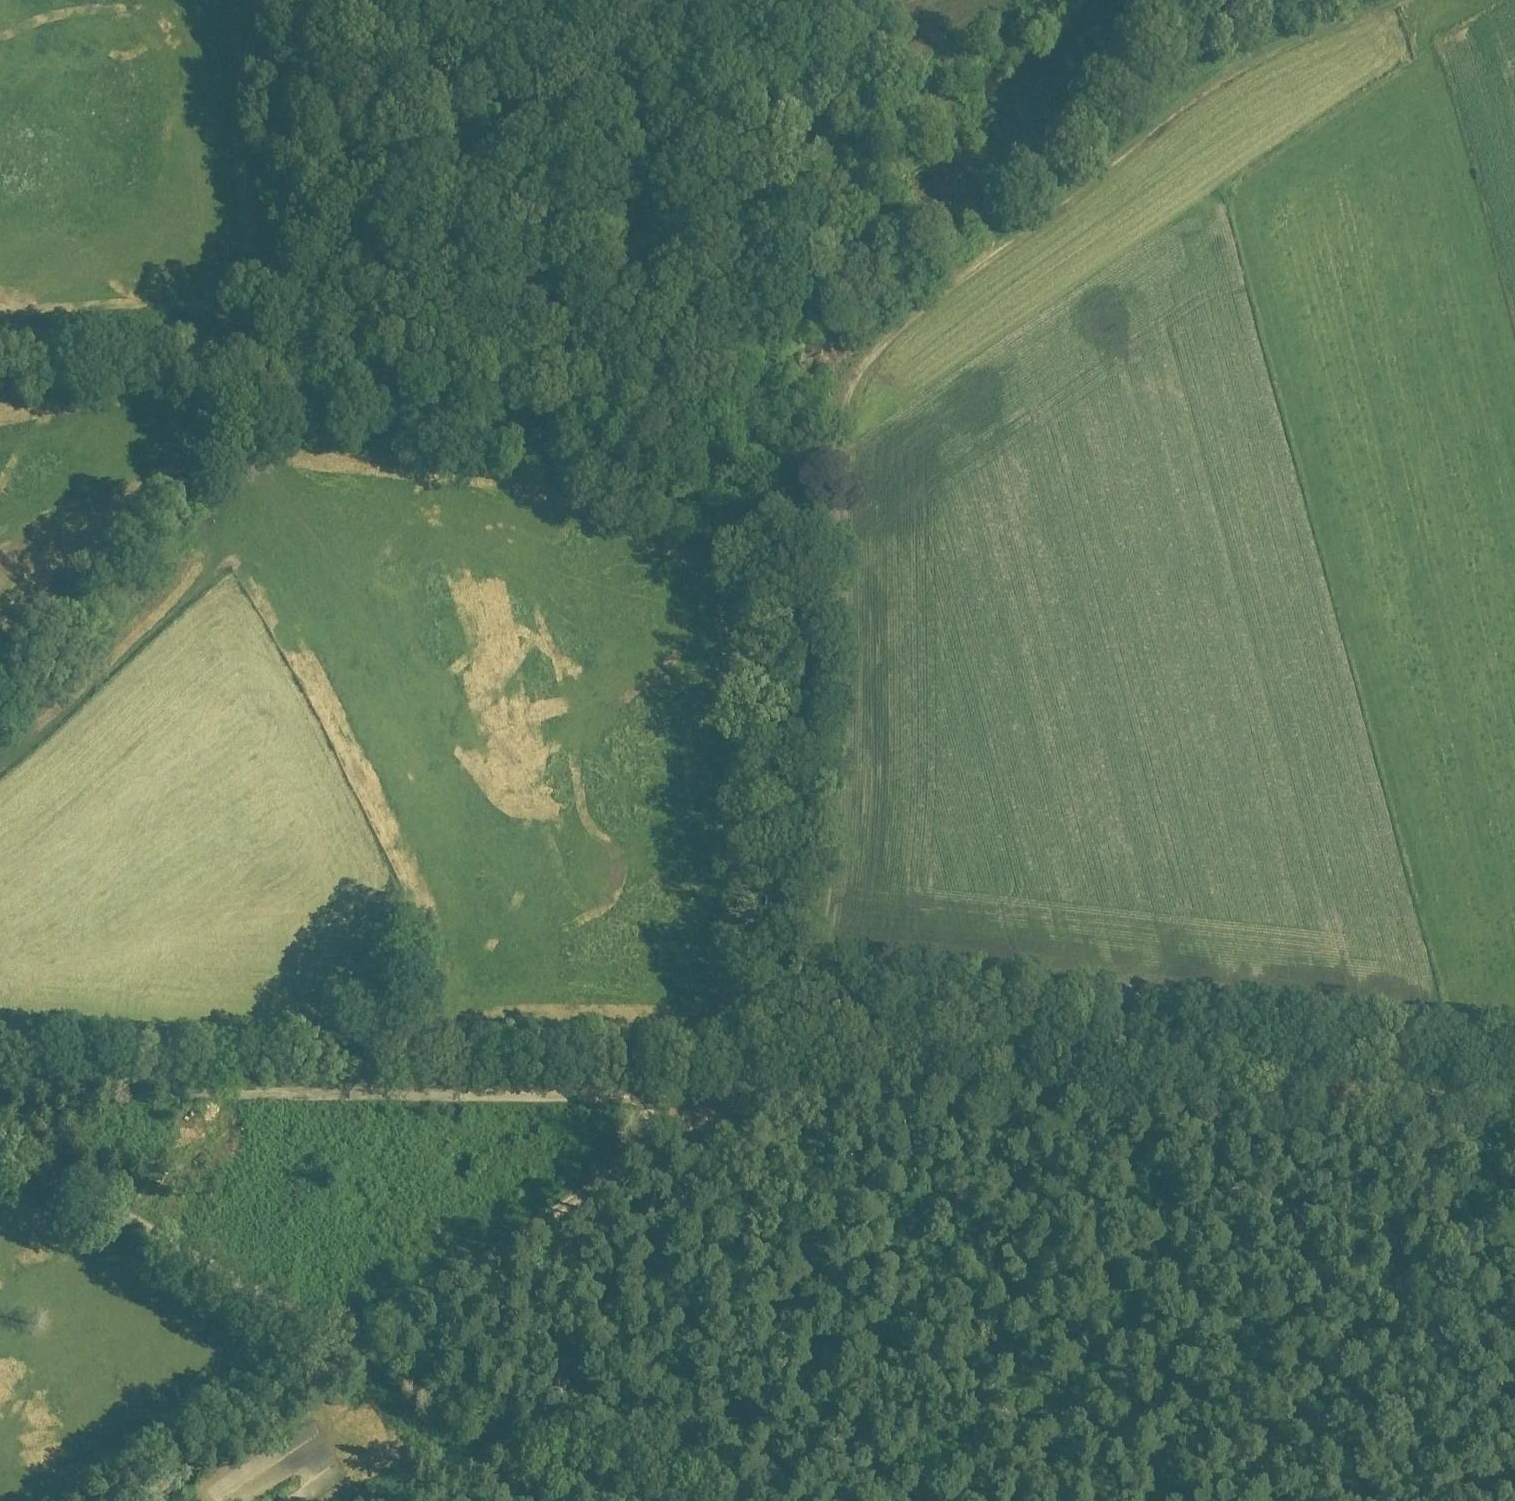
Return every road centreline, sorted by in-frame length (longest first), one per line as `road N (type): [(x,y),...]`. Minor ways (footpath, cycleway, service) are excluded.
road 1 (track): [(201,1500),(717,1121),(1514,1116)]
road 2 (track): [(0,1073),(149,1068),(392,1080),(482,1106),(557,1074),(717,1121)]
road 3 (track): [(618,1500),(0,1146)]

